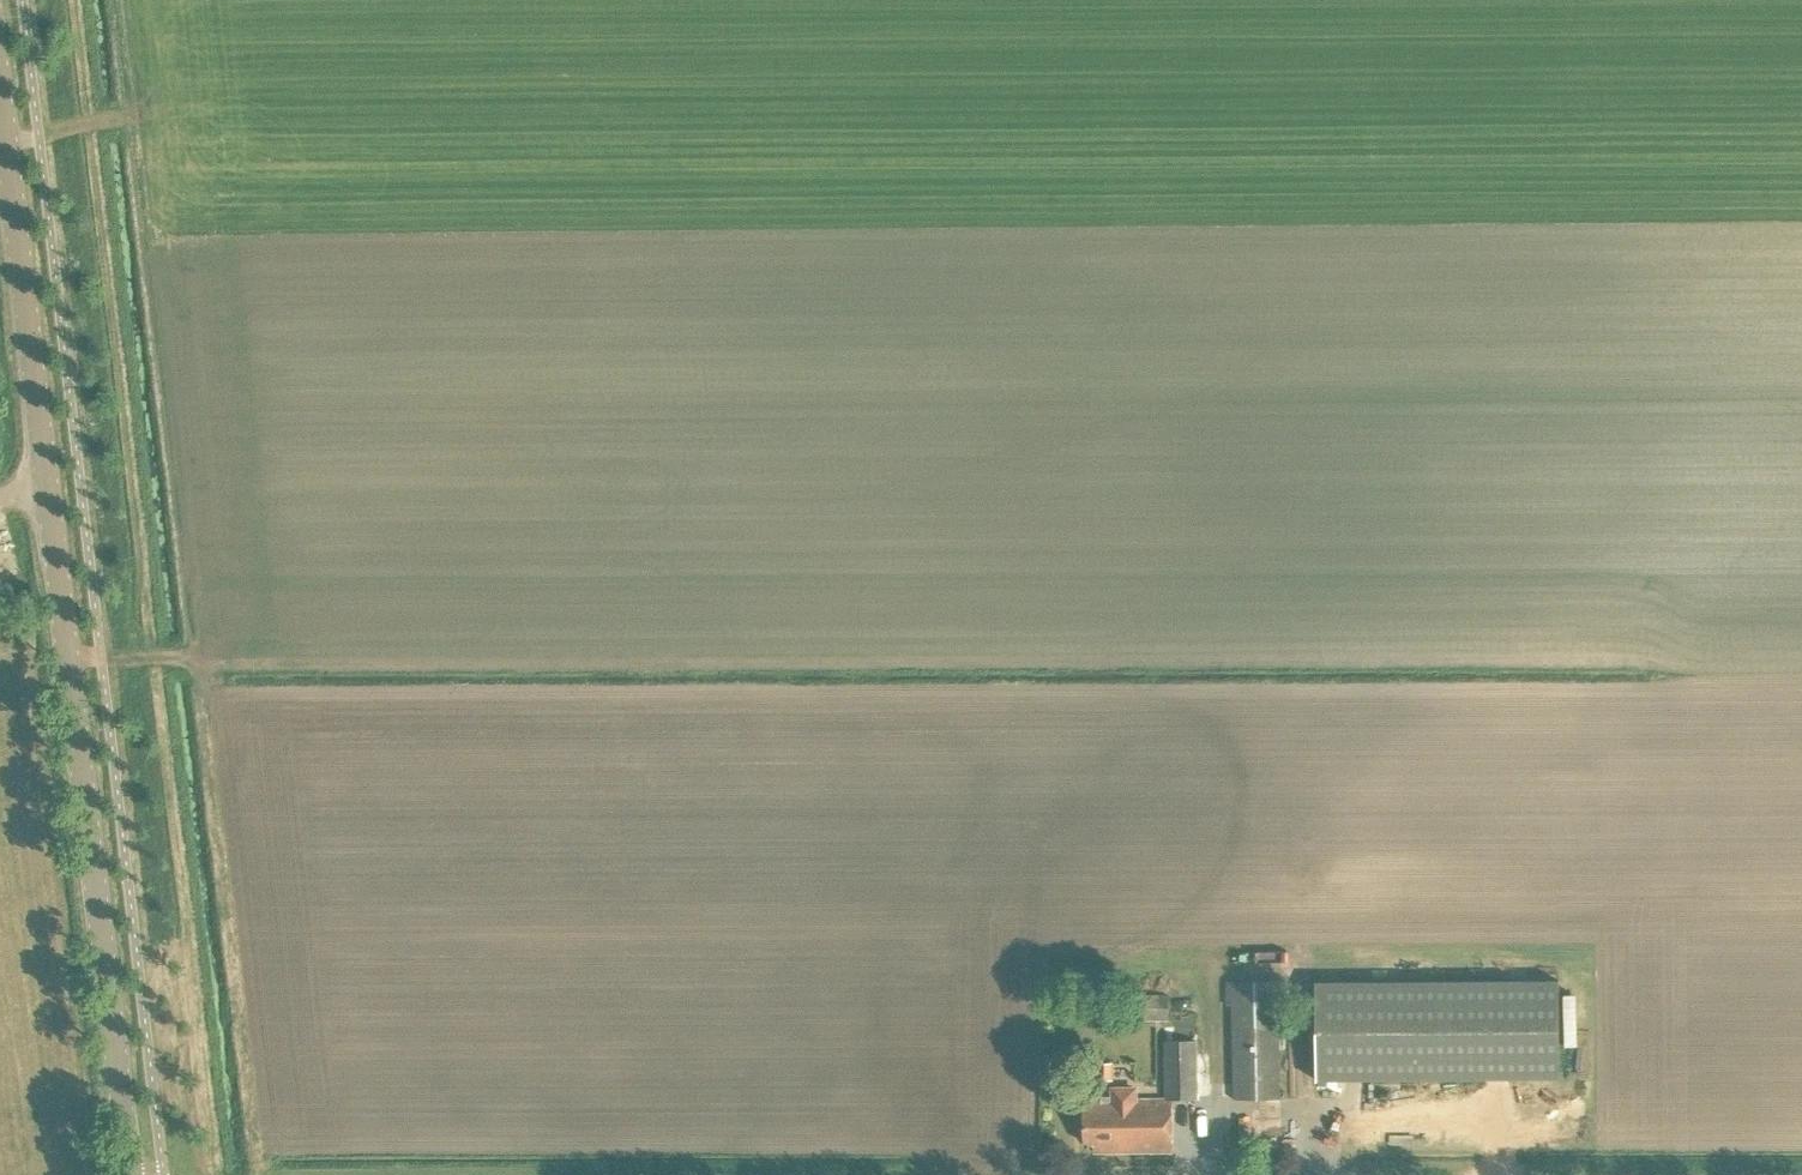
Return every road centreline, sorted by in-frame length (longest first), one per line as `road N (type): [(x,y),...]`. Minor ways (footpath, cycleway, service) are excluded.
road 1 (secondary): [(134,1174),(0,77)]

